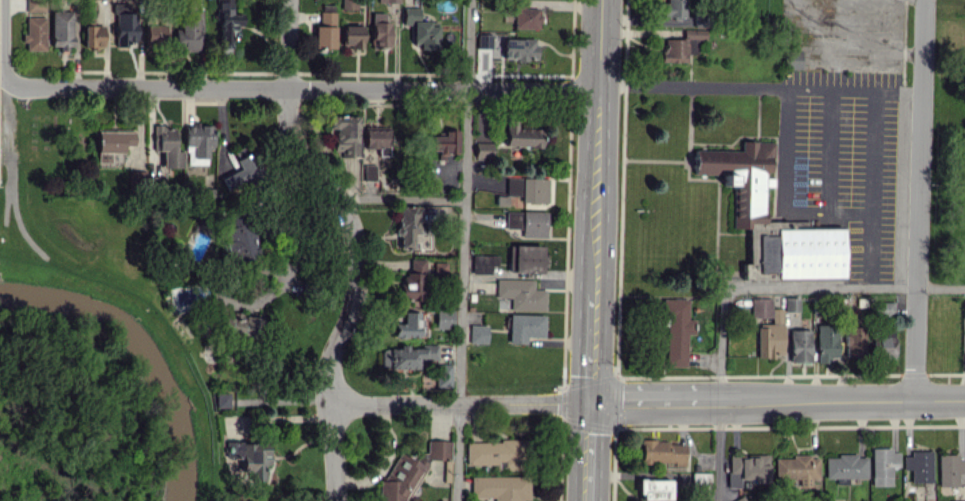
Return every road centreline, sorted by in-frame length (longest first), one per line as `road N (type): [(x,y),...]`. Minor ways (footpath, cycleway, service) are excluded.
road 1 (residential): [(10,83),(597,90)]
road 2 (residential): [(289,0),(288,124),(299,155),(349,222),(355,246),(350,309),(327,370),(334,500)]
road 3 (residential): [(924,0),(914,402)]
road 4 (tertiary): [(590,403),(964,401)]
road 5 (secondary): [(600,0),(592,290)]
road 6 (residential): [(326,404),(590,403)]

